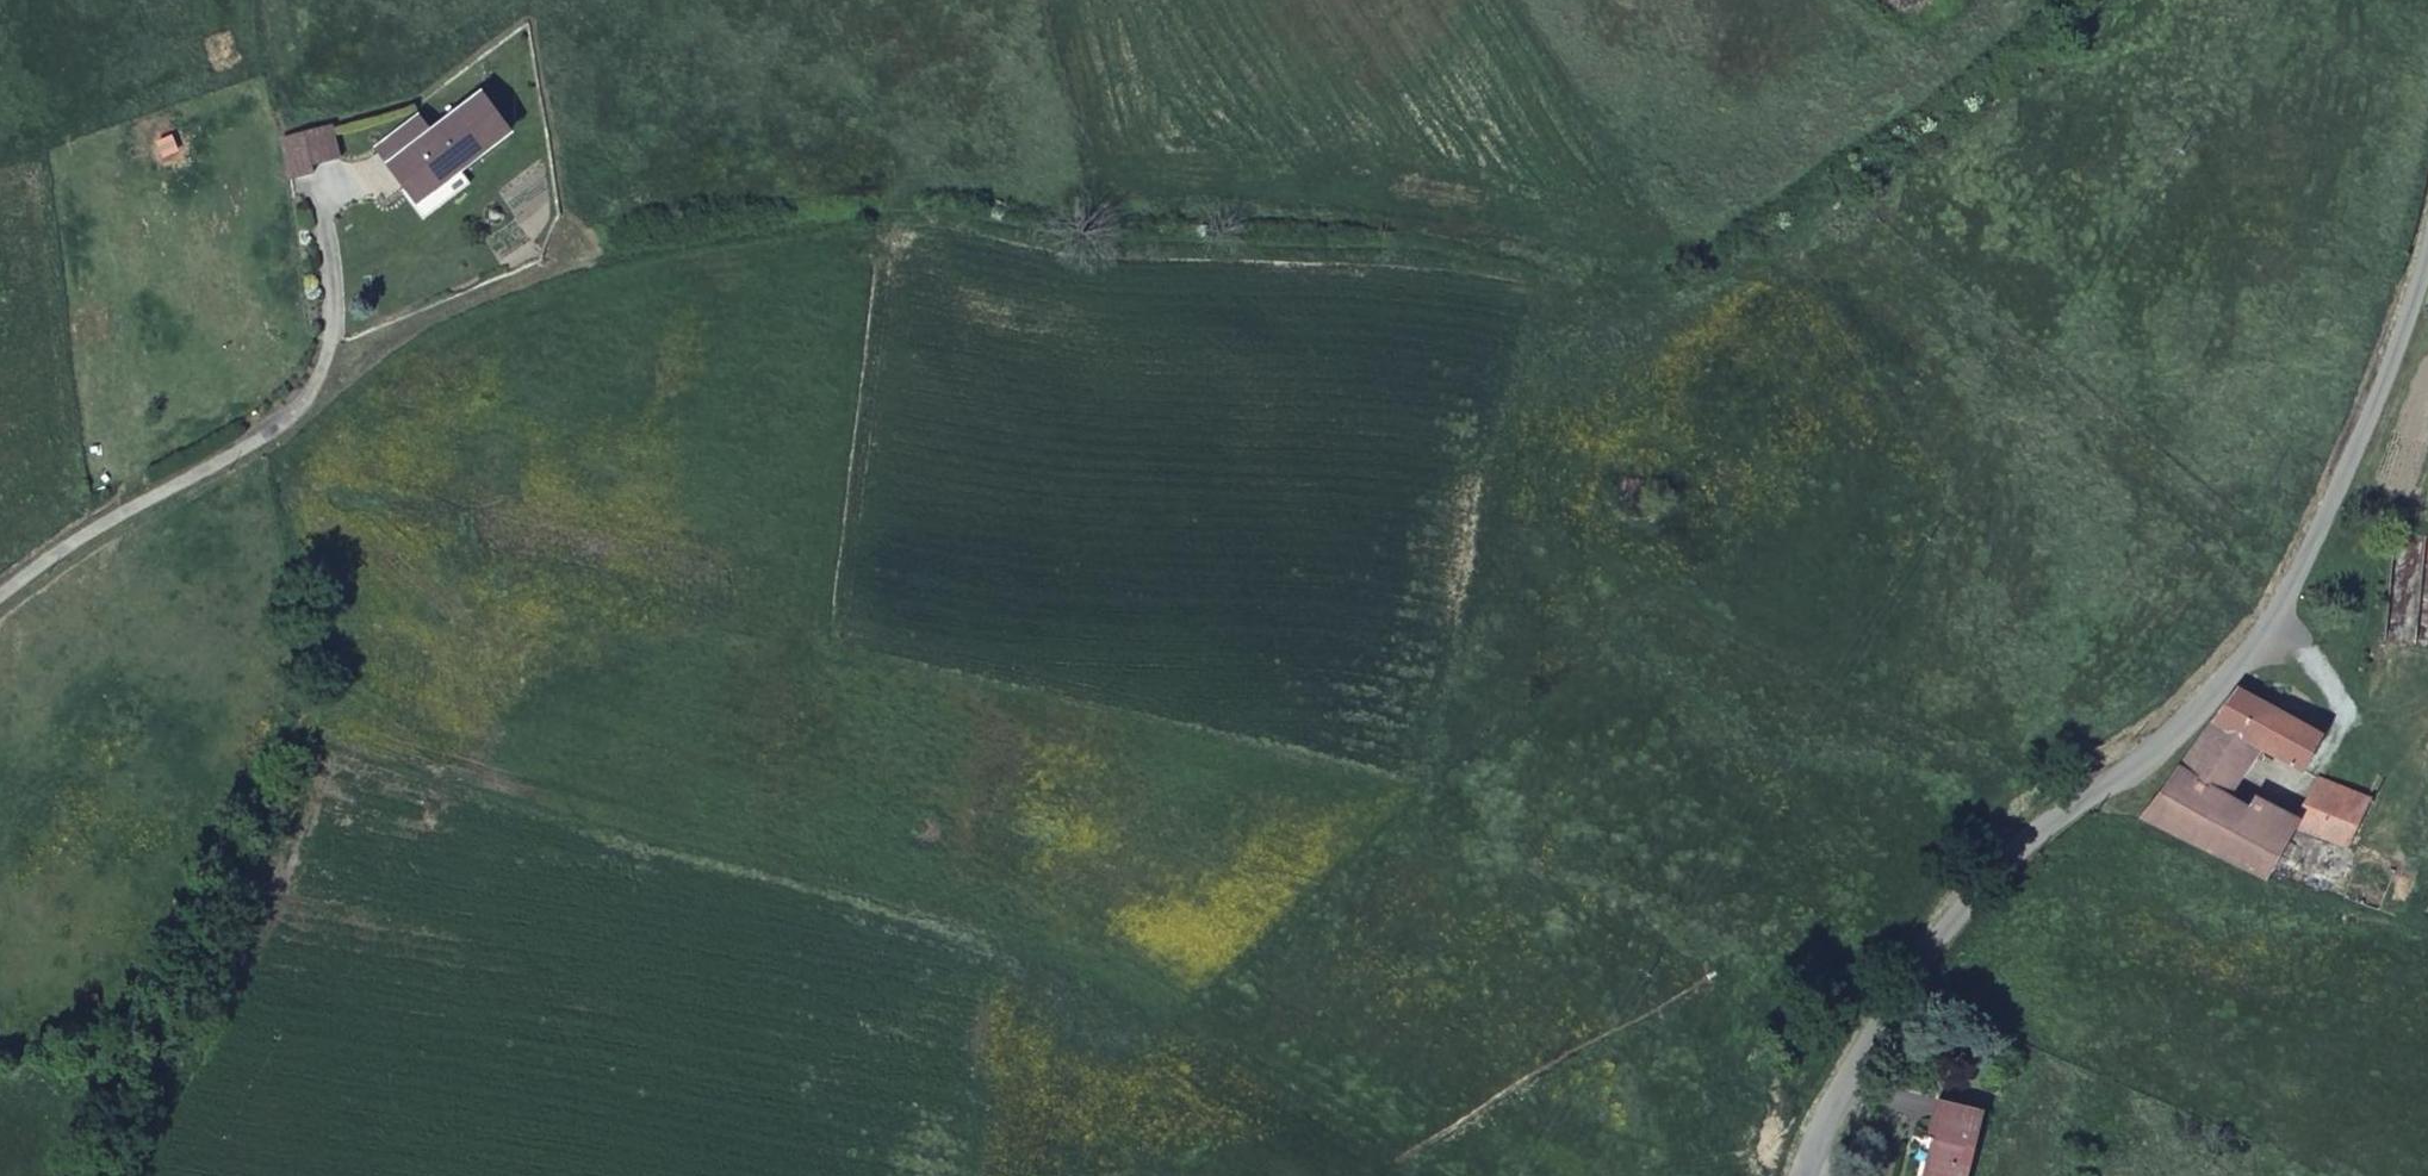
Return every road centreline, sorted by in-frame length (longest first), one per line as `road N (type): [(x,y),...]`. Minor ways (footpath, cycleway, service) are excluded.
road 1 (unclassified): [(2427,246),(2400,337),(2281,610),(2176,732),(2014,847),(1969,898),(1904,986),(1812,1175)]

